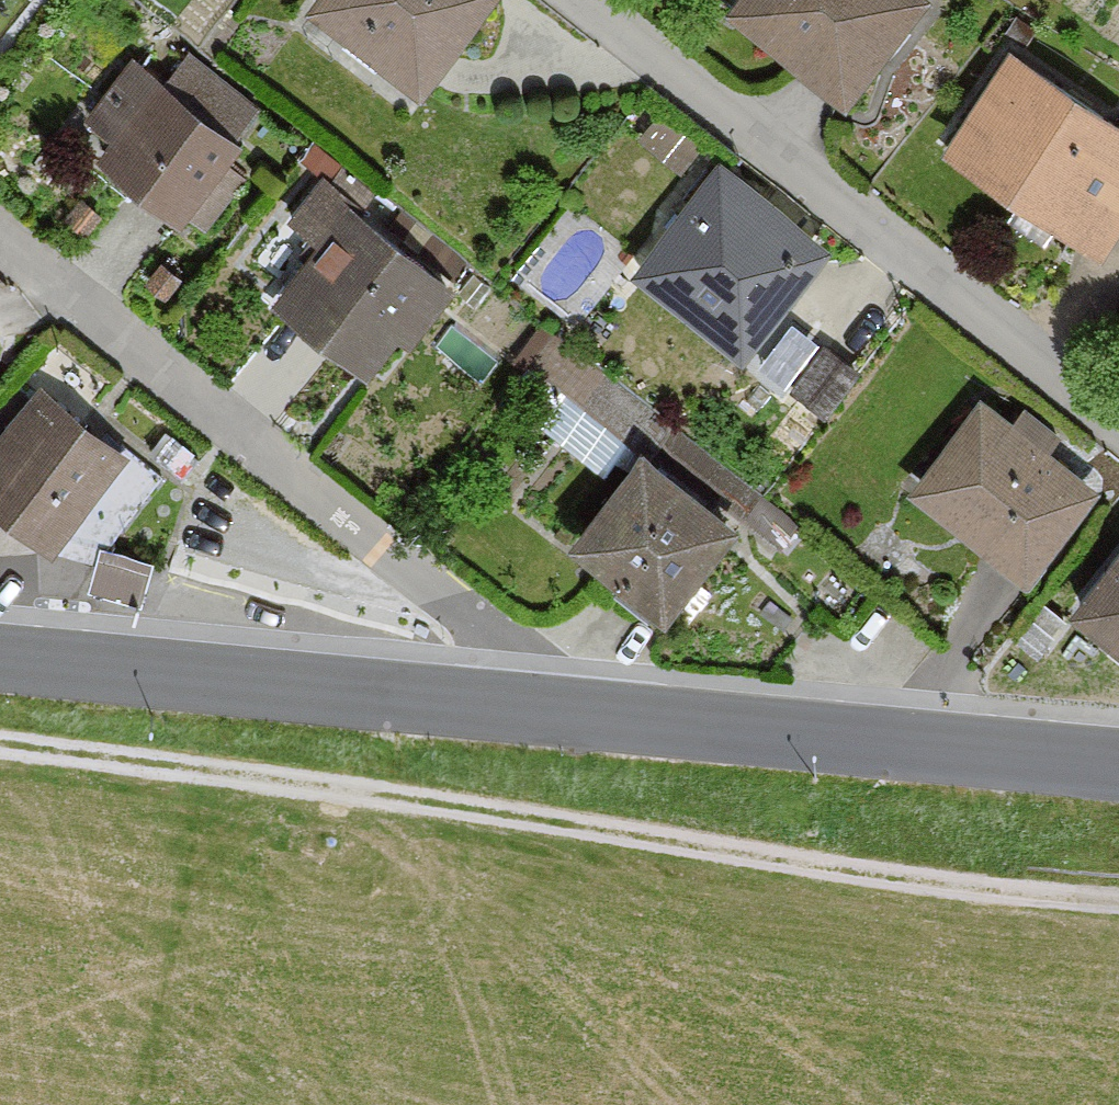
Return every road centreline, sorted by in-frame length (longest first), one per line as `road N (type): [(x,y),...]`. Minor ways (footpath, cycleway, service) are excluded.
road 1 (track): [(0,745),(974,892),(1118,903)]
road 2 (residential): [(547,711),(524,659),(0,241)]
road 3 (residential): [(1118,413),(589,0)]
road 4 (secondary): [(547,711),(1118,764)]
road 5 (secondary): [(0,661),(547,711)]

